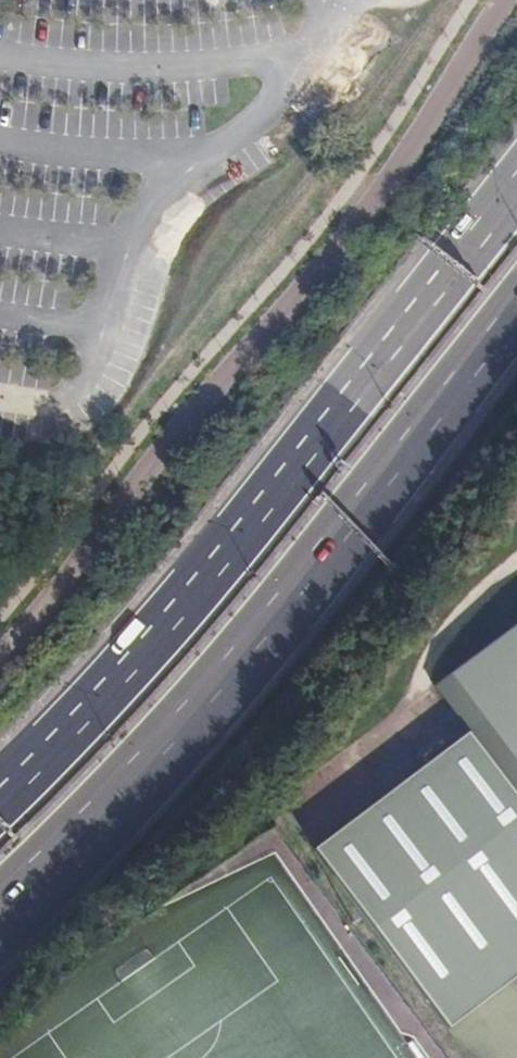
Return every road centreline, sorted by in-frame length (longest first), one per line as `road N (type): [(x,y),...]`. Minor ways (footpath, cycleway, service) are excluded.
road 1 (unclassified): [(508,0),(386,182),(206,397),(60,589),(0,646)]
road 2 (motorway): [(516,183),(242,534),(0,797)]
road 3 (motorway): [(0,907),(169,746),(516,310)]

